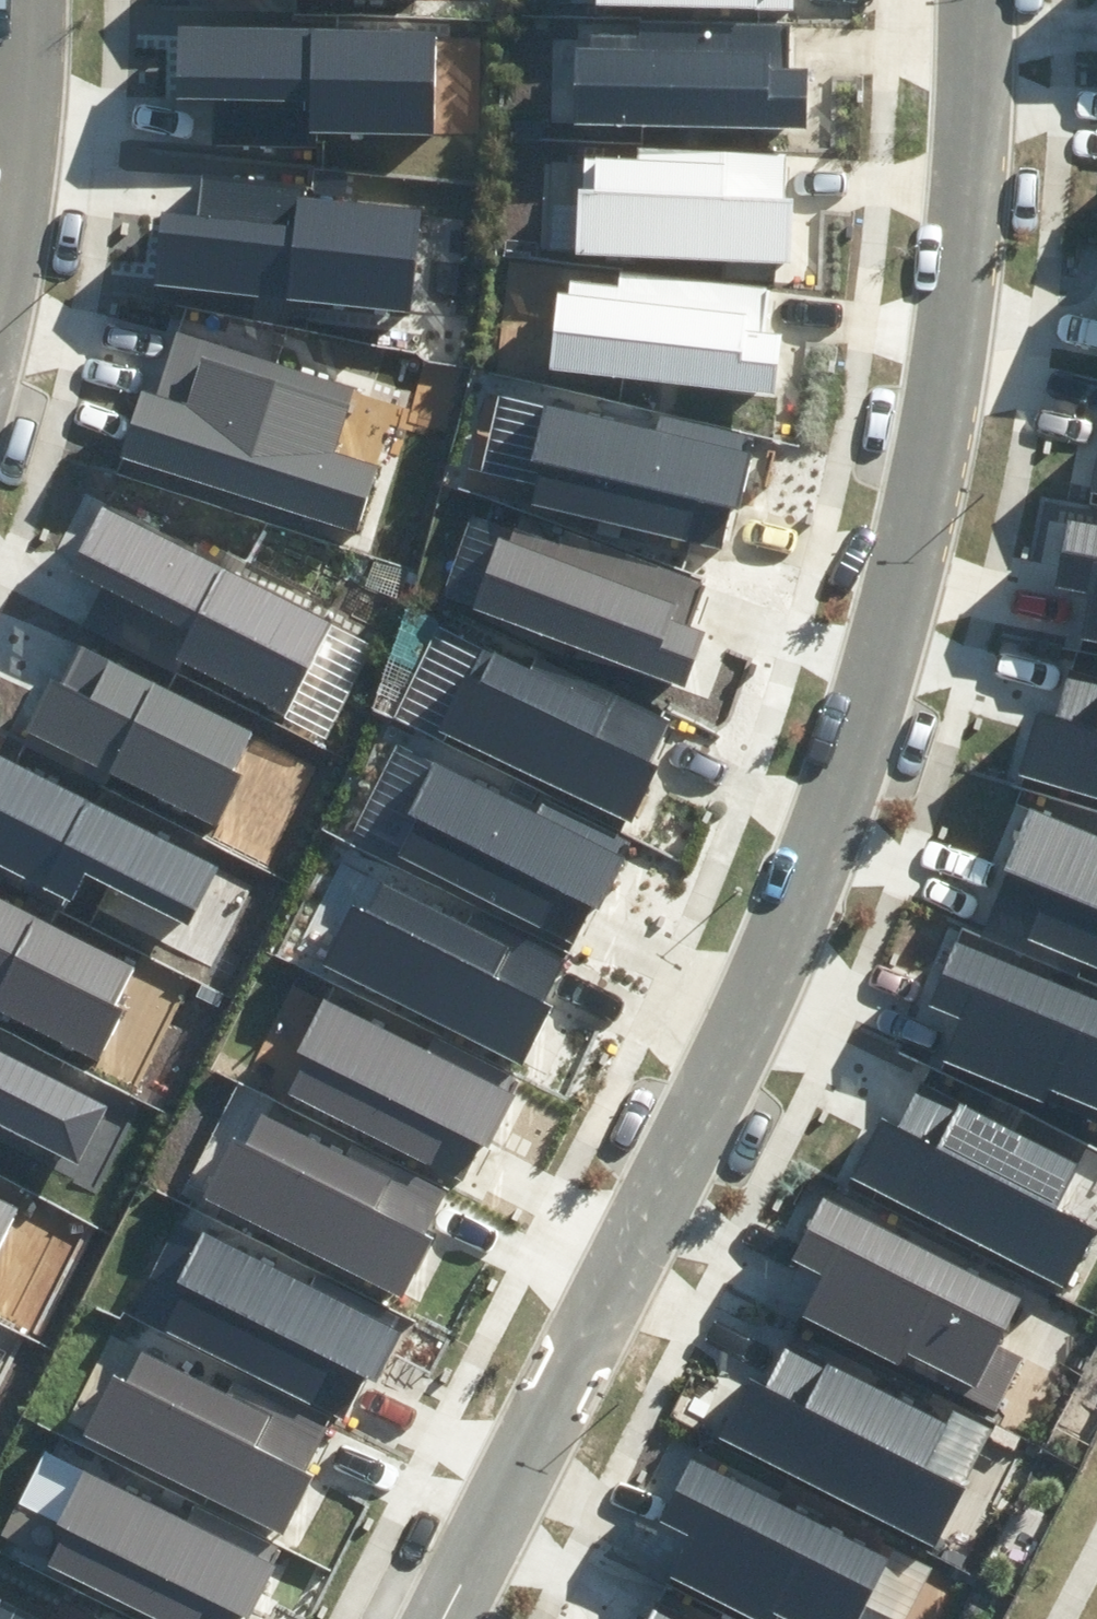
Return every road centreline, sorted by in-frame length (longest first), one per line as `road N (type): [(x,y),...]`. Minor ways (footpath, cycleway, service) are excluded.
road 1 (residential): [(451,1618),(852,830),(939,449),(976,88),(977,0)]
road 2 (residential): [(19,0),(0,267)]

